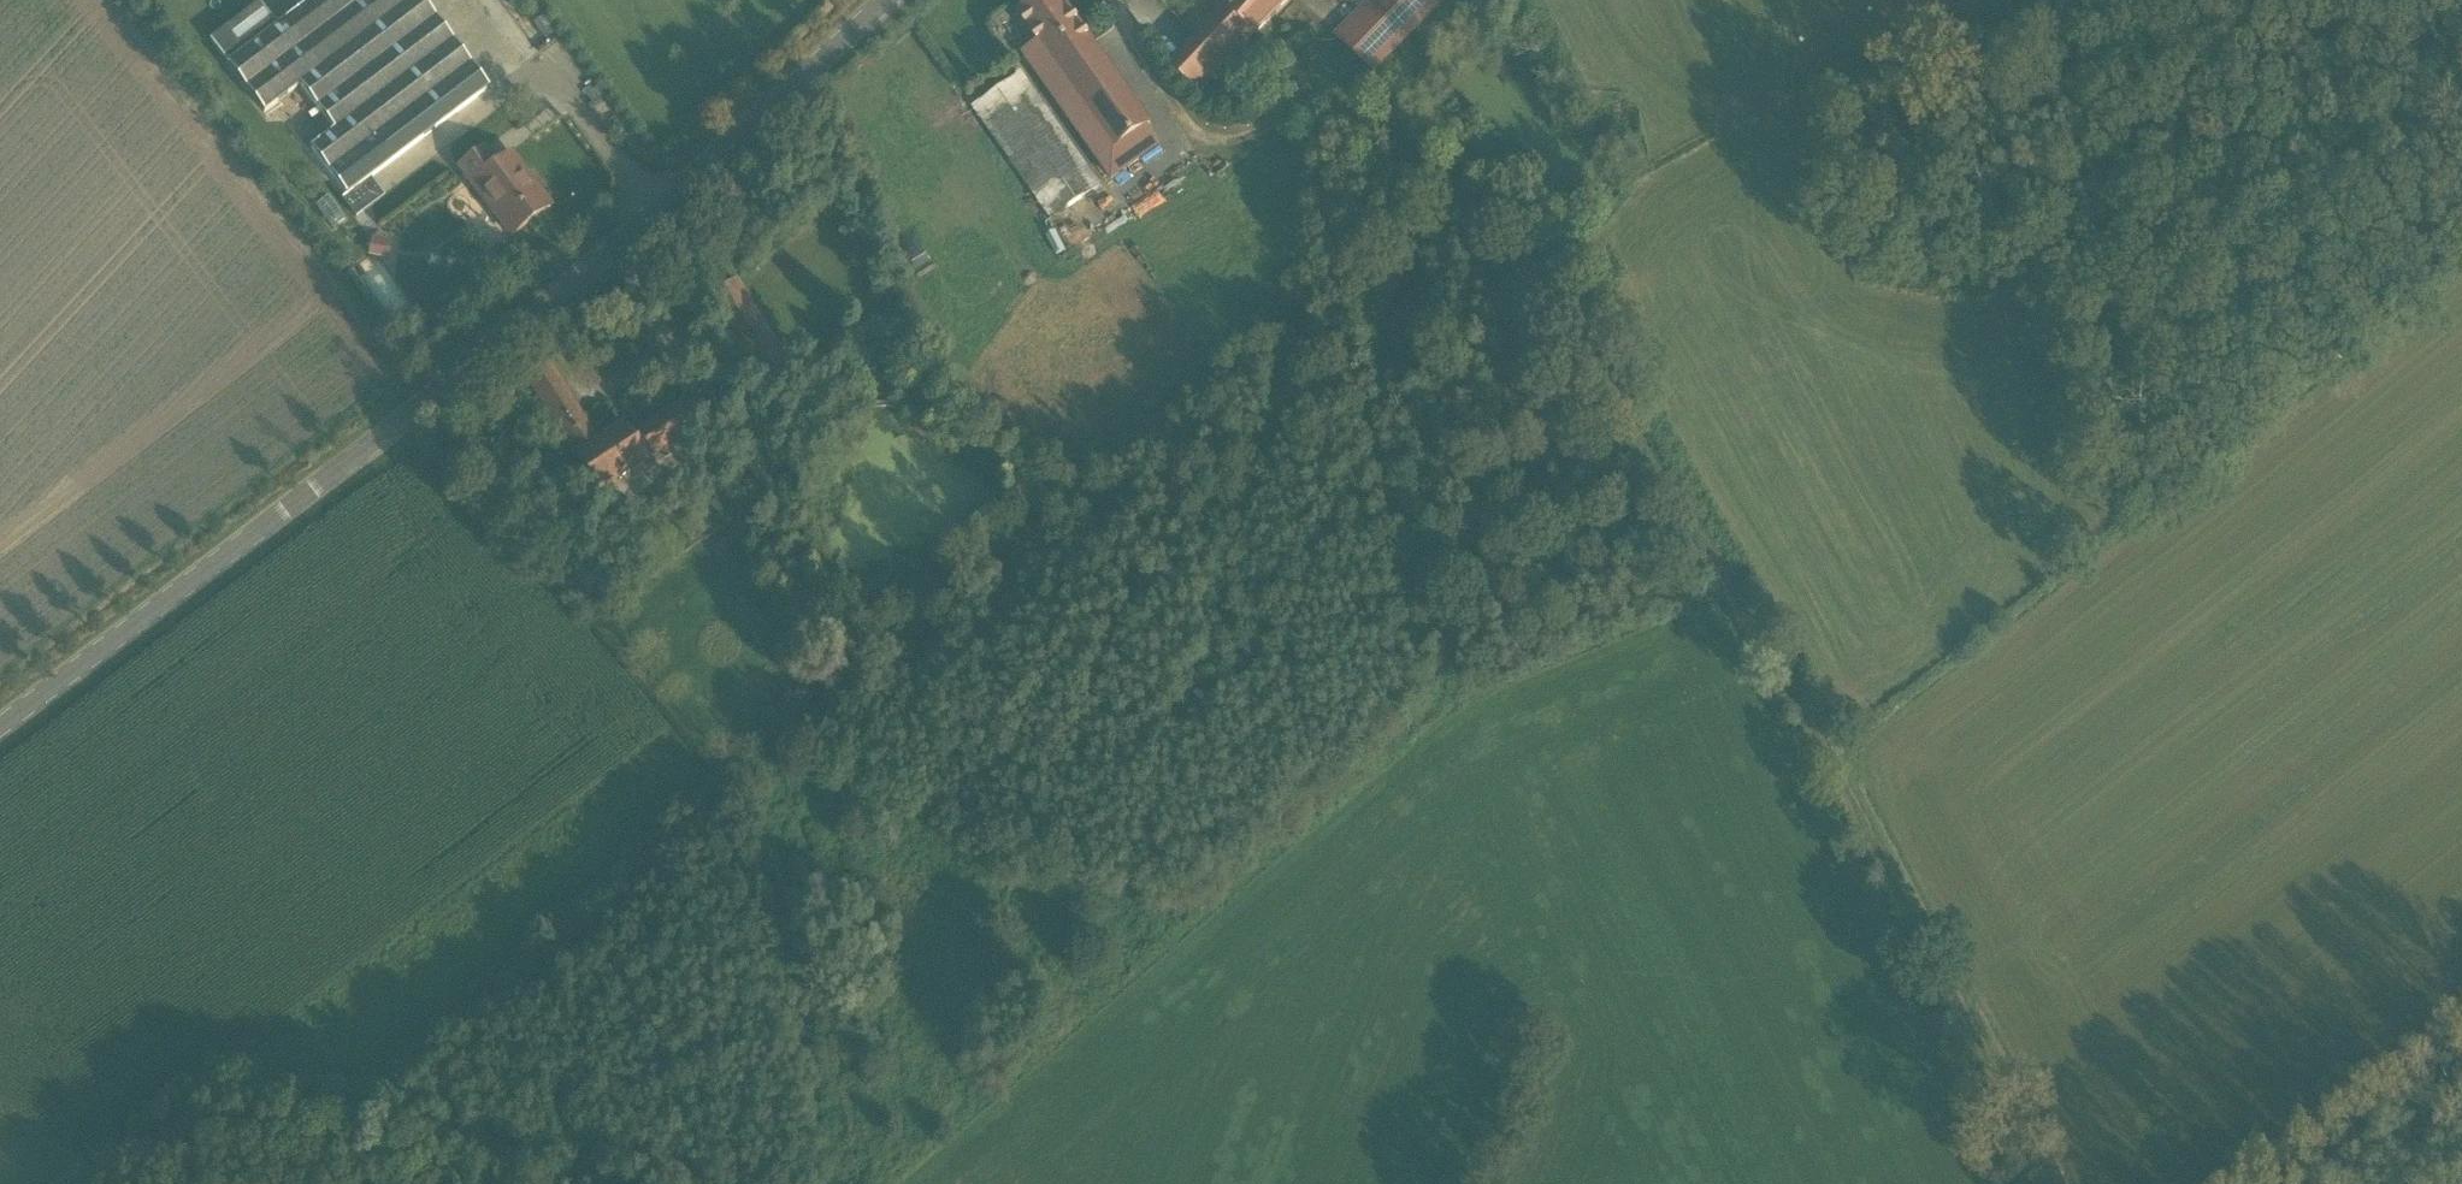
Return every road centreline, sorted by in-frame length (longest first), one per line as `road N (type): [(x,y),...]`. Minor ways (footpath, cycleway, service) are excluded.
road 1 (track): [(2048,1183),(1738,600),(1603,374),(1504,242),(1333,100),(1236,137),(1197,141)]
road 2 (tertiary): [(0,725),(484,353),(883,0)]

